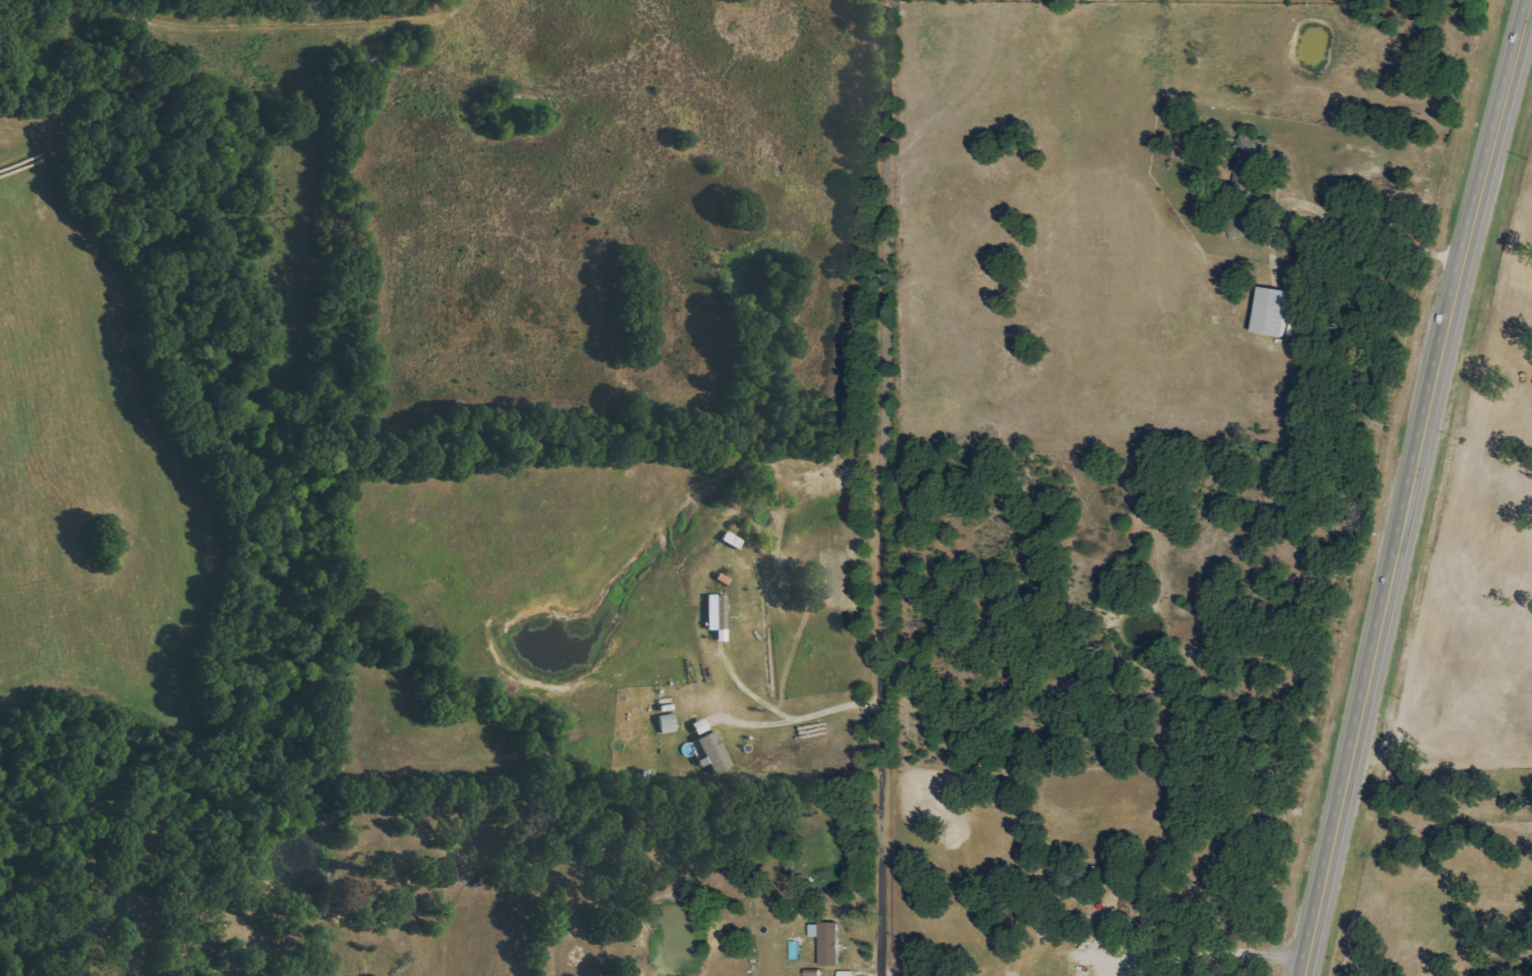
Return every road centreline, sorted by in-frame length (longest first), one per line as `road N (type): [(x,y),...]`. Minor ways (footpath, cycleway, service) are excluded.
road 1 (primary): [(1305,975),(1531,0)]
road 2 (residential): [(882,975),(887,71),(885,34),(871,0)]

